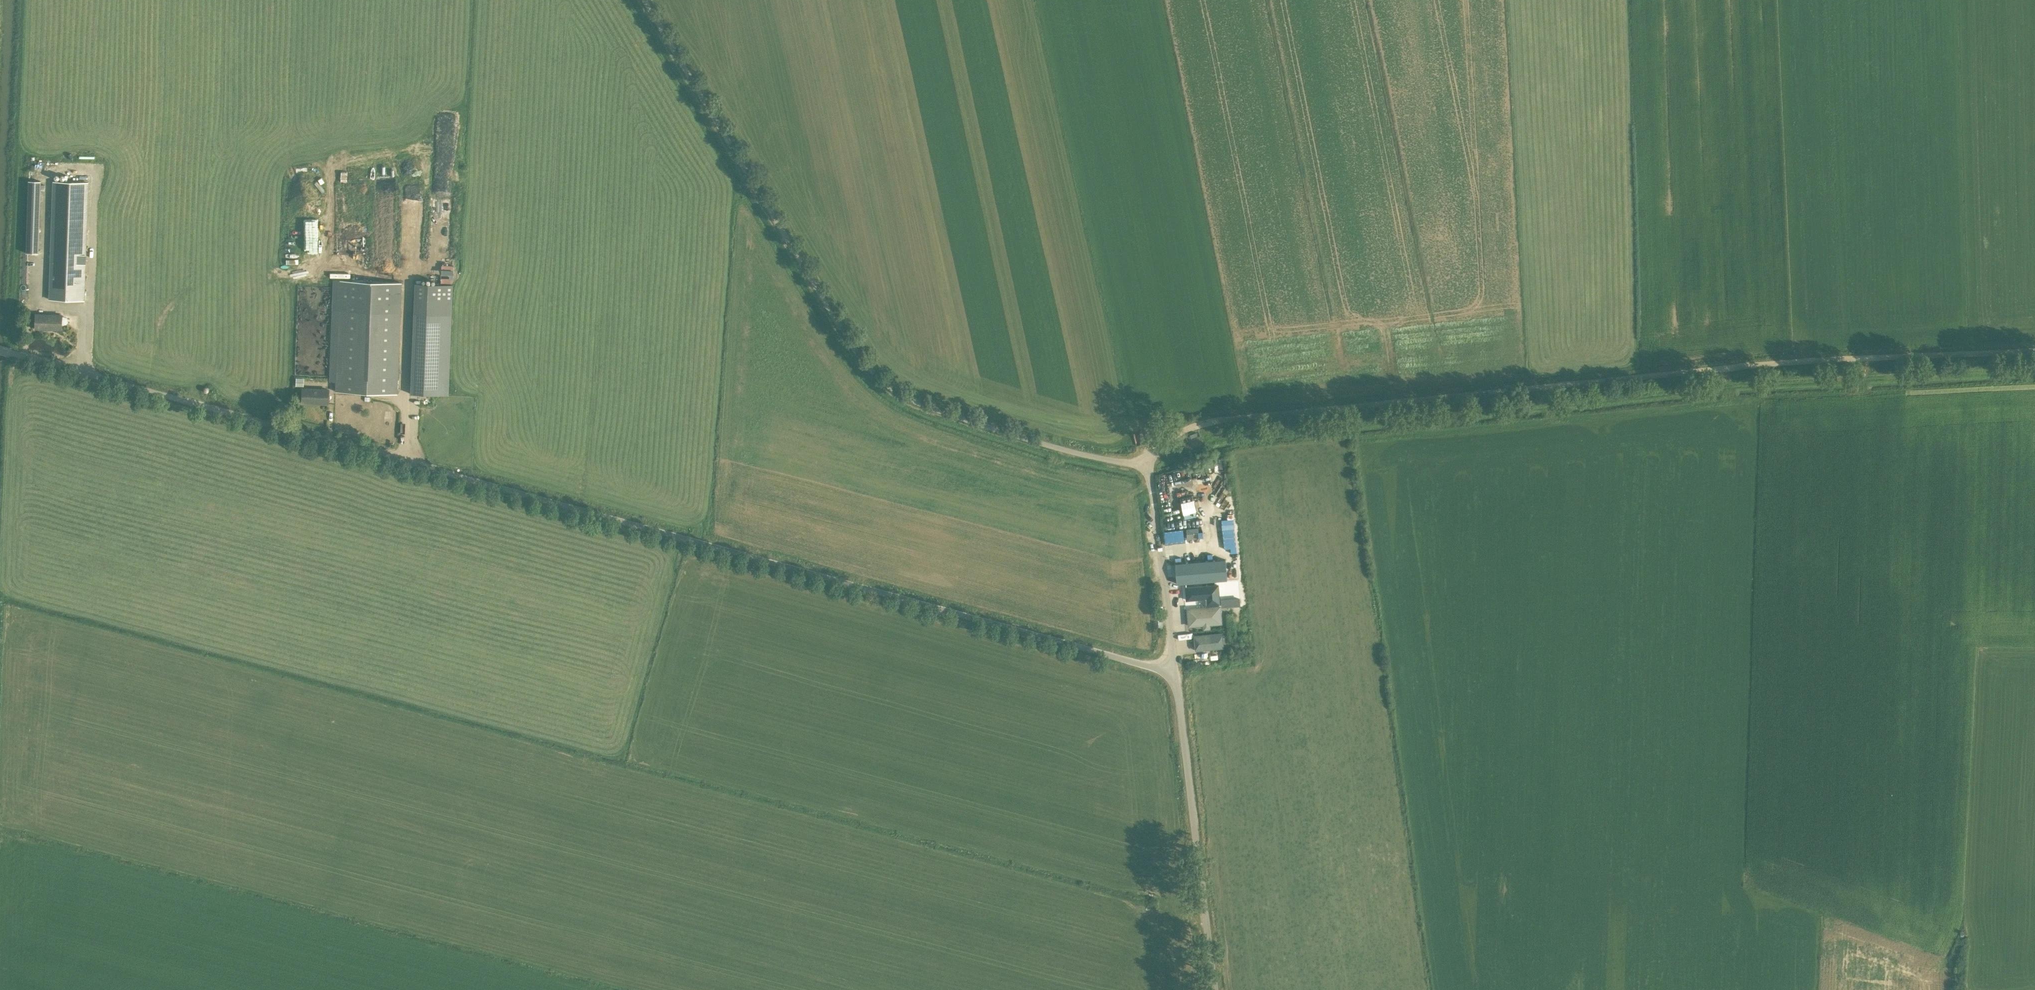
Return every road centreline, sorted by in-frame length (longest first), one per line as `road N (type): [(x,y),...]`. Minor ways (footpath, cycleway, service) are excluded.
road 1 (unclassified): [(1176,671),(0,350)]
road 2 (unclassified): [(1149,462),(1168,438),(1211,420),(1642,374),(2034,351)]
road 3 (unclassified): [(1149,462),(959,415),(882,377),(861,357),(646,0)]
road 4 (unclassified): [(1216,989),(1176,671)]
road 5 (unclassified): [(1176,671),(1149,462)]

